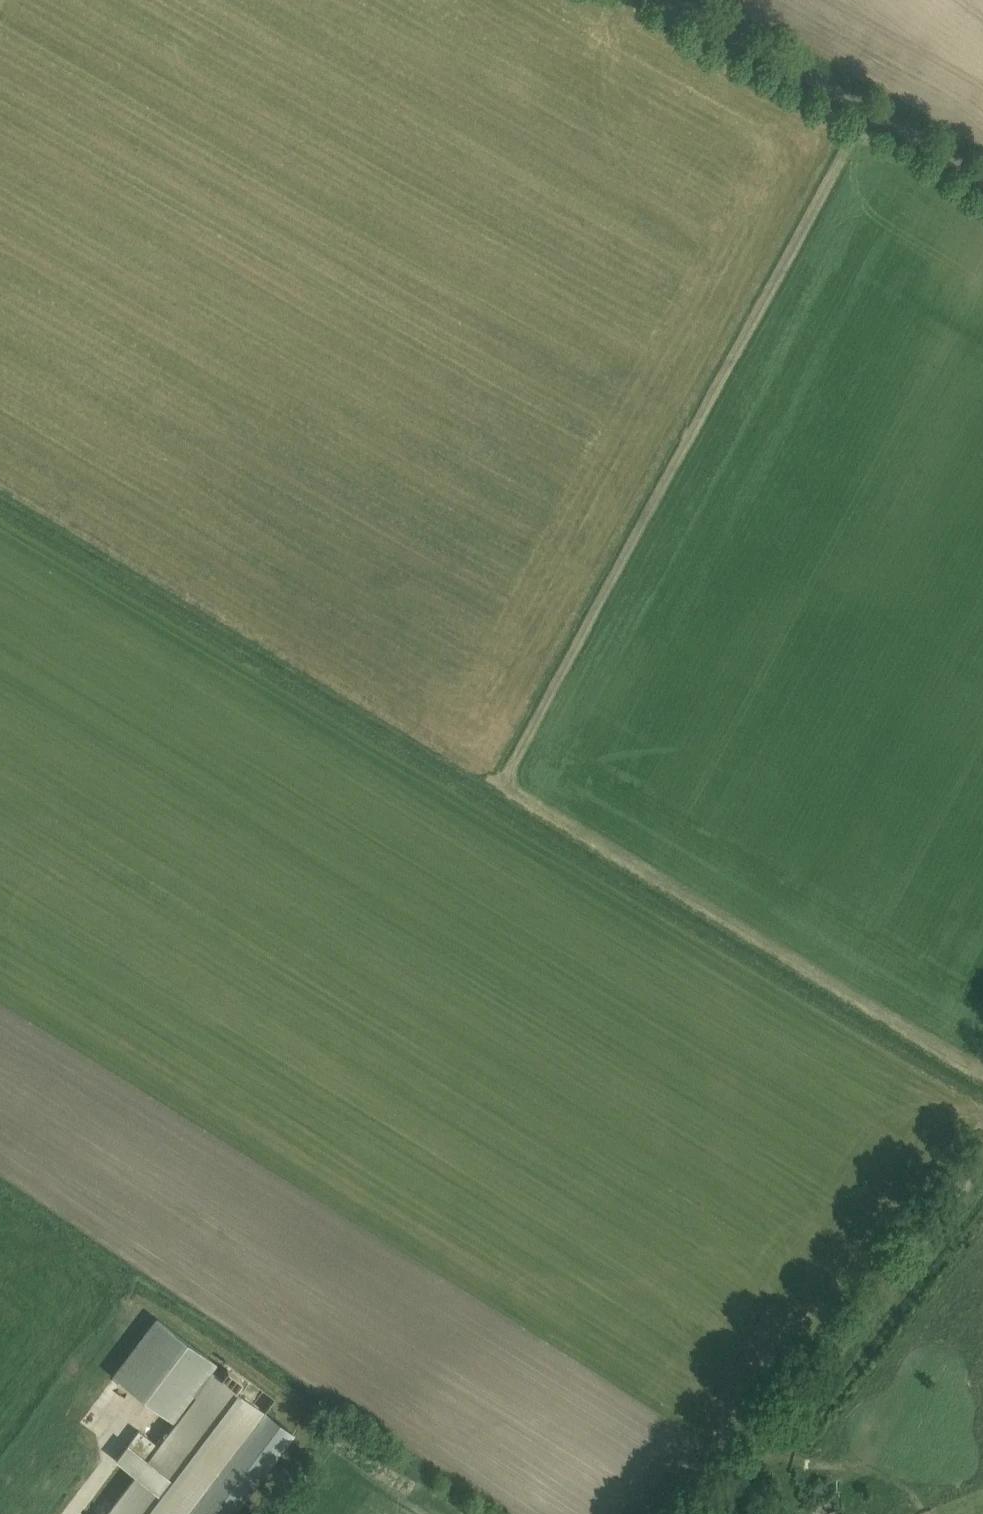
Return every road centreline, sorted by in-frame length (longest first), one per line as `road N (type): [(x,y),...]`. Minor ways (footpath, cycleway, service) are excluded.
road 1 (unclassified): [(709,1513),(982,1162)]
road 2 (unclassified): [(982,178),(669,0)]

